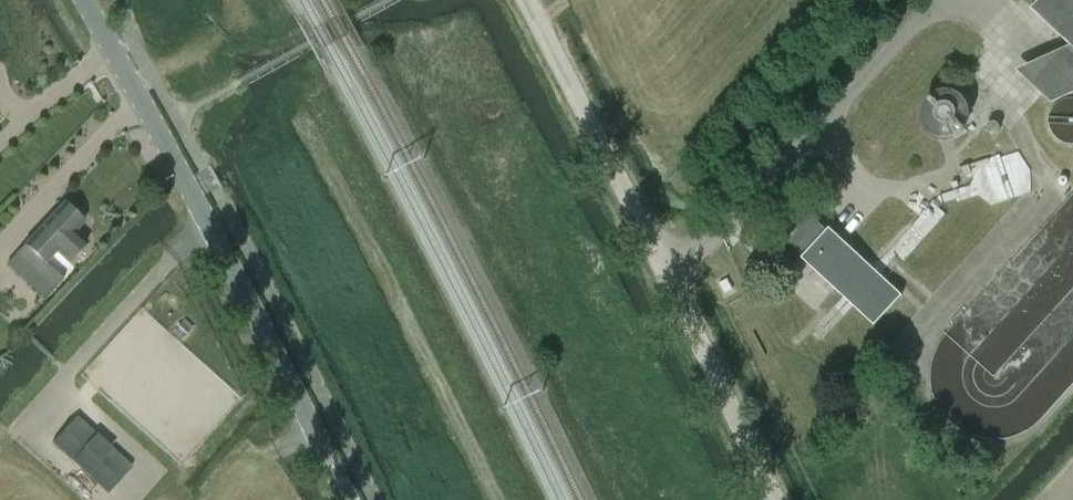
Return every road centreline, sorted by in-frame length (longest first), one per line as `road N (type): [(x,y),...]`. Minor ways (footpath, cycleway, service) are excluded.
road 1 (unclassified): [(350,499),(86,0)]
road 2 (unclassified): [(775,499),(529,0)]

